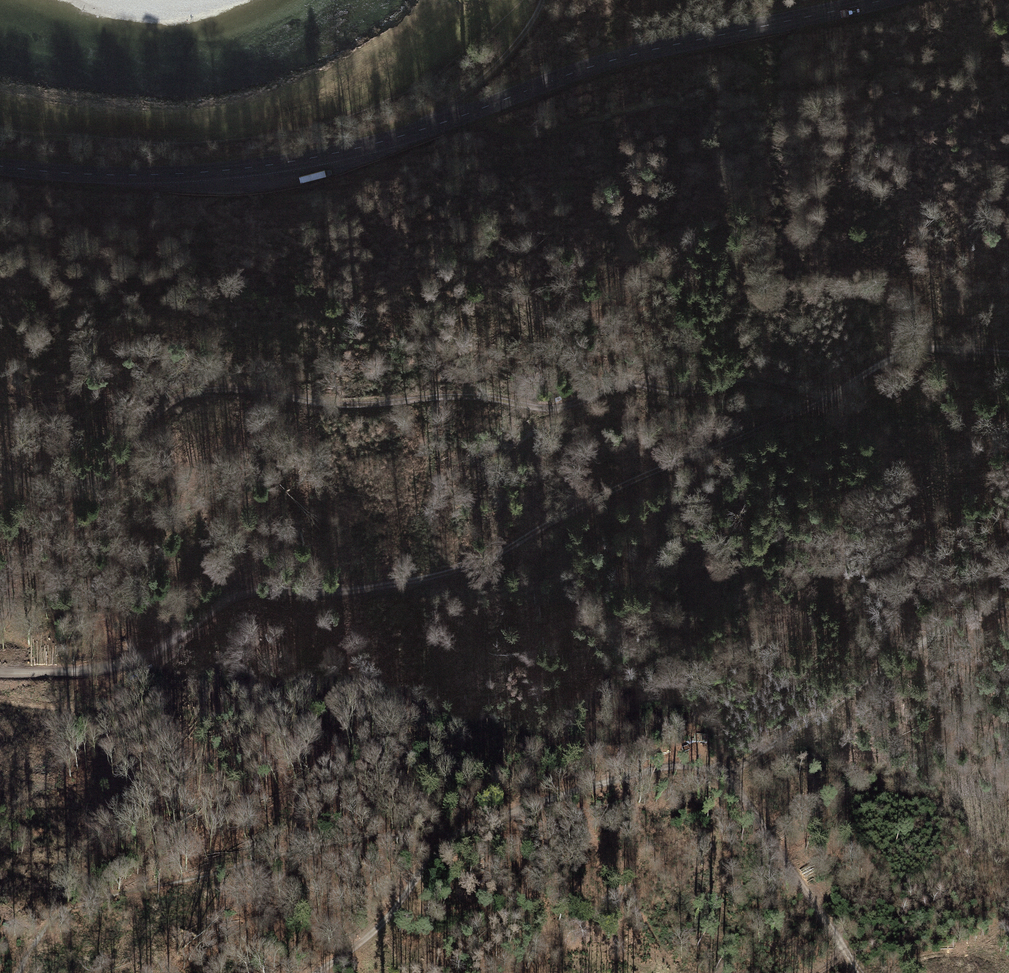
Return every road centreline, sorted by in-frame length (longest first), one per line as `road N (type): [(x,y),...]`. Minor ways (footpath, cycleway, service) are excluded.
road 1 (track): [(0,670),(89,671),(138,659),(231,599),(275,590),(331,594),(434,575),(820,405),(891,356),(929,347),(1008,355)]
road 2 (tertiary): [(881,0),(588,67),(427,129),(295,162),(113,174),(0,166)]
road 3 (track): [(831,396),(735,379),(684,390),(610,386),(542,409),(458,396),(319,404),(201,388),(172,395),(94,481),(64,487),(0,472)]
road 4 (track): [(474,112),(523,139),(638,106),(847,80),(1008,43)]
road 5 (track): [(861,972),(728,769)]
road 6 (track): [(318,972),(378,928),(459,832)]
road 7 (track): [(427,129),(507,55),(543,0)]

